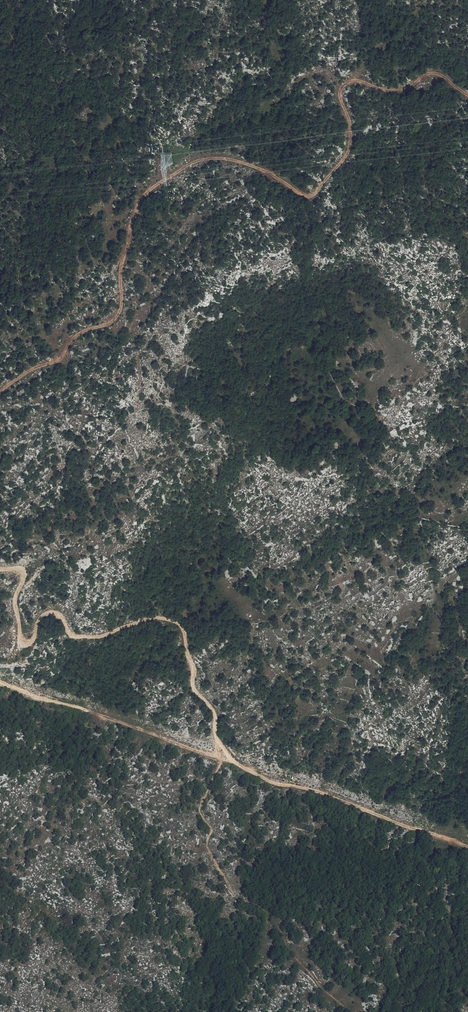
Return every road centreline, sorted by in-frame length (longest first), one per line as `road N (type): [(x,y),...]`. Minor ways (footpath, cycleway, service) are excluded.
road 1 (track): [(0,393),(120,313),(120,272),(149,189),(189,166),(226,159),(314,195),(347,155),(350,125),(341,98),(354,80)]
road 2 (track): [(221,758),(214,719),(192,687),(182,626),(153,618),(74,639),(52,613),(24,645),(15,595),(25,577),(0,569)]
road 3 (track): [(221,758),(467,847)]
road 4 (track): [(354,80),(396,91),(437,75),(467,96)]

